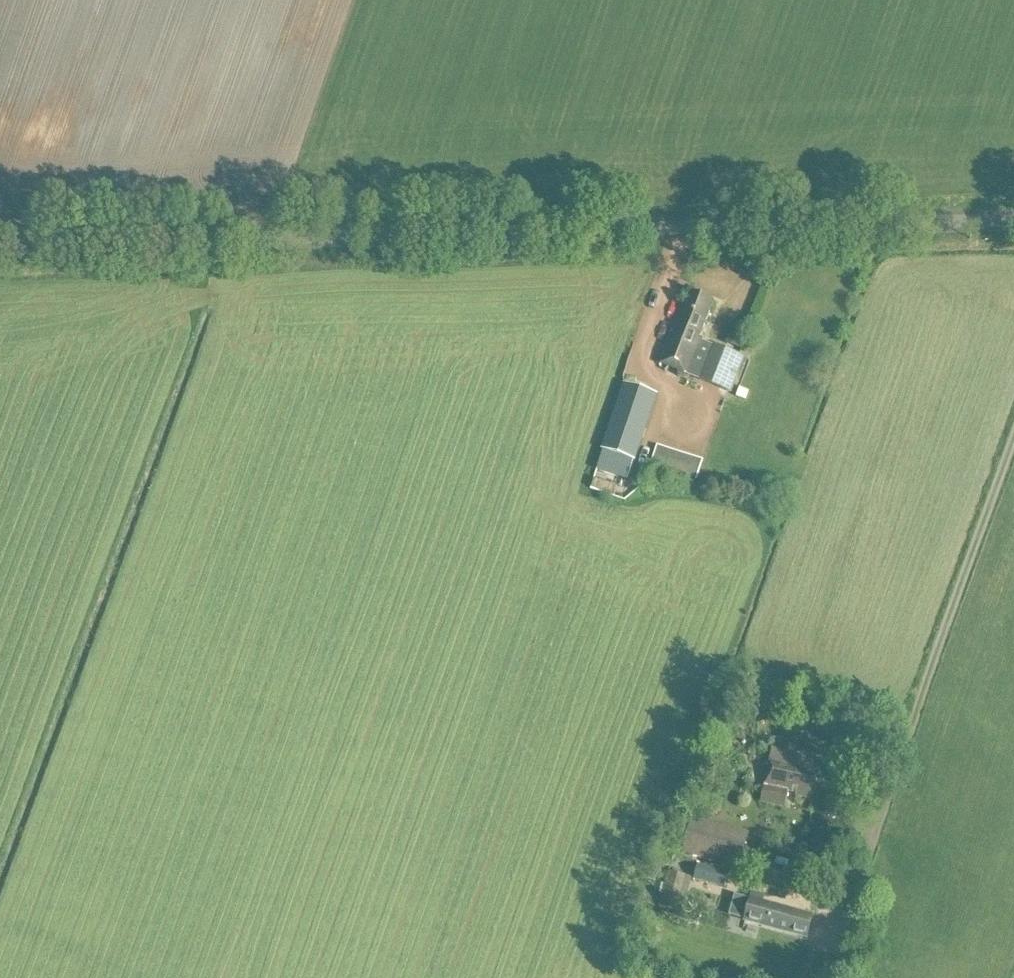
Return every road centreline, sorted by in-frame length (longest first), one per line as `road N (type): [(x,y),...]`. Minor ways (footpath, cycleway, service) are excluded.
road 1 (tertiary): [(1013,222),(0,246)]
road 2 (track): [(1013,436),(895,768)]
road 3 (track): [(277,239),(355,0)]

